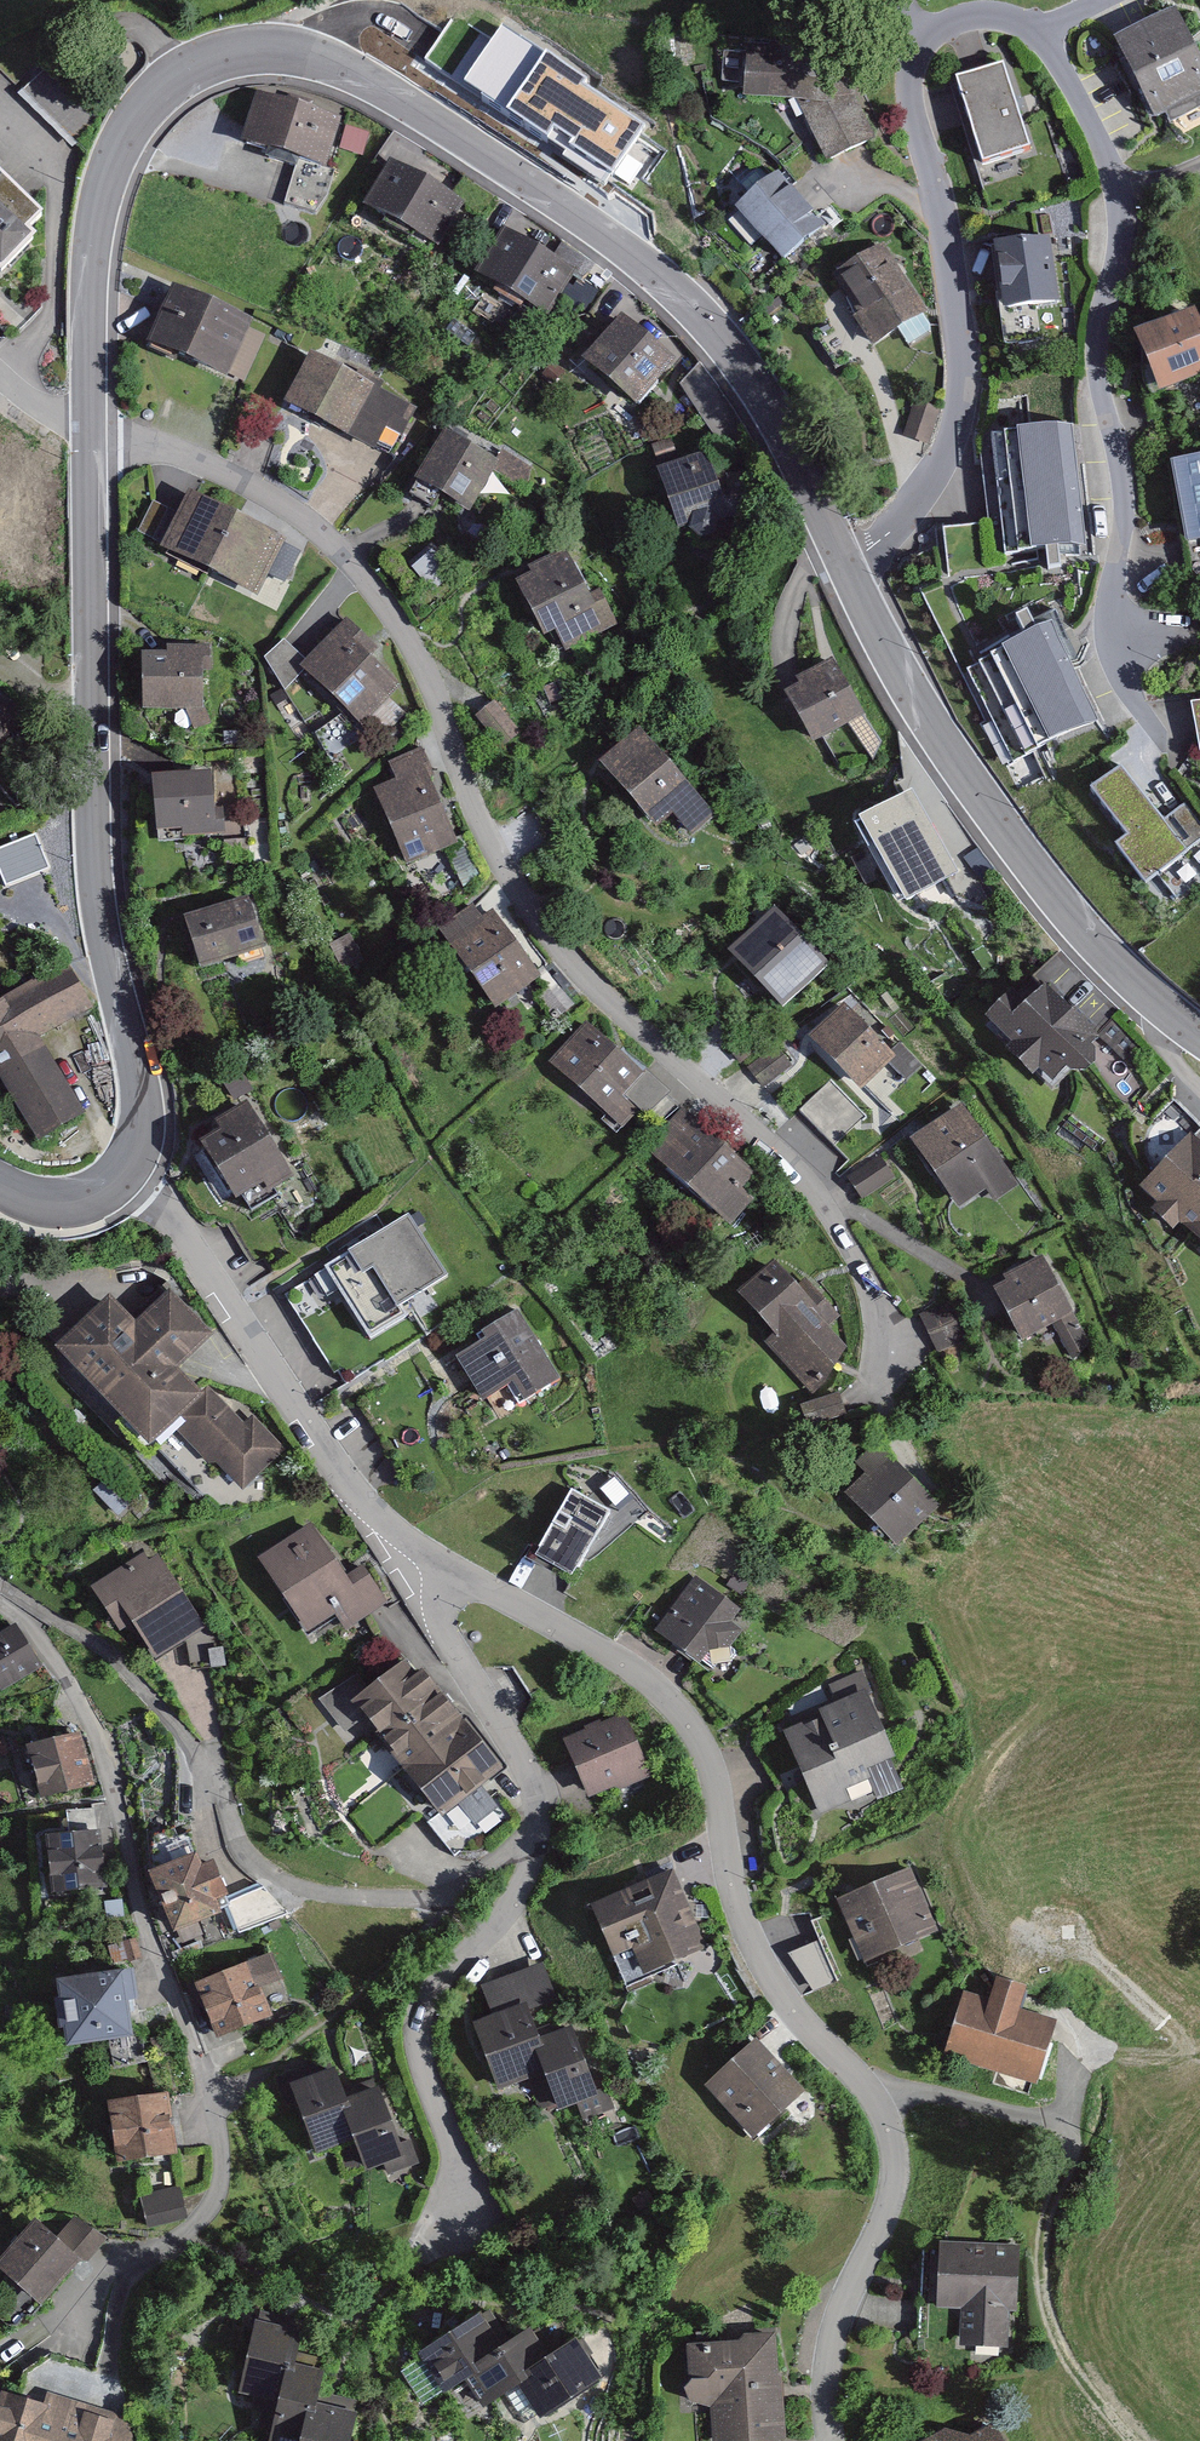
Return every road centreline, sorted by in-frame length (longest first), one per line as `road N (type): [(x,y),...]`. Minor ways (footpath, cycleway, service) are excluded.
road 1 (residential): [(970,1502),(907,1449),(905,1406),(884,1323),(837,1228),(754,1127),(592,986),(494,842),(430,680),(362,574),(267,488),(91,431)]
road 2 (tertiary): [(91,431),(94,234),(121,145),(141,110),(184,70),(232,50),(294,49),(344,68),(500,159),(642,263),(703,320),(779,427),(854,573)]
road 3 (residential): [(415,1567),(474,1585),(624,1669),(689,1731),(766,1963),(881,2123),(878,2200),(846,2278),(827,2376),(835,2440)]
road 4 (residential): [(0,1598),(93,1744),(218,2109),(218,2168),(205,2205),(48,2334)]
road 5 (residential): [(415,1567),(533,1801),(515,1895),(427,2011),(433,2086),(452,2149),(456,2231),(424,2247)]
road 6 (tertiary): [(129,1169),(143,1104),(99,871),(91,431)]
road 7 (residential): [(1042,28),(1110,160),(1122,232),(1098,355),(1121,477),(1116,625),(1128,673),(1162,727)]
road 8 (residential): [(854,573),(915,502),(943,443),(962,337),(915,51),(941,20),(990,13),(1042,28)]
road 9 (tertiary): [(854,573),(895,665),(944,745),(1058,894),(1155,1002),(1199,1036)]
road 10 (residential): [(129,1169),(415,1567)]
road 11 (track): [(1067,2131),(1040,2237),(1048,2322),(1075,2371),(1132,2440)]
road 12 (tertiary): [(0,1181),(42,1200),(75,1199),(129,1169)]

